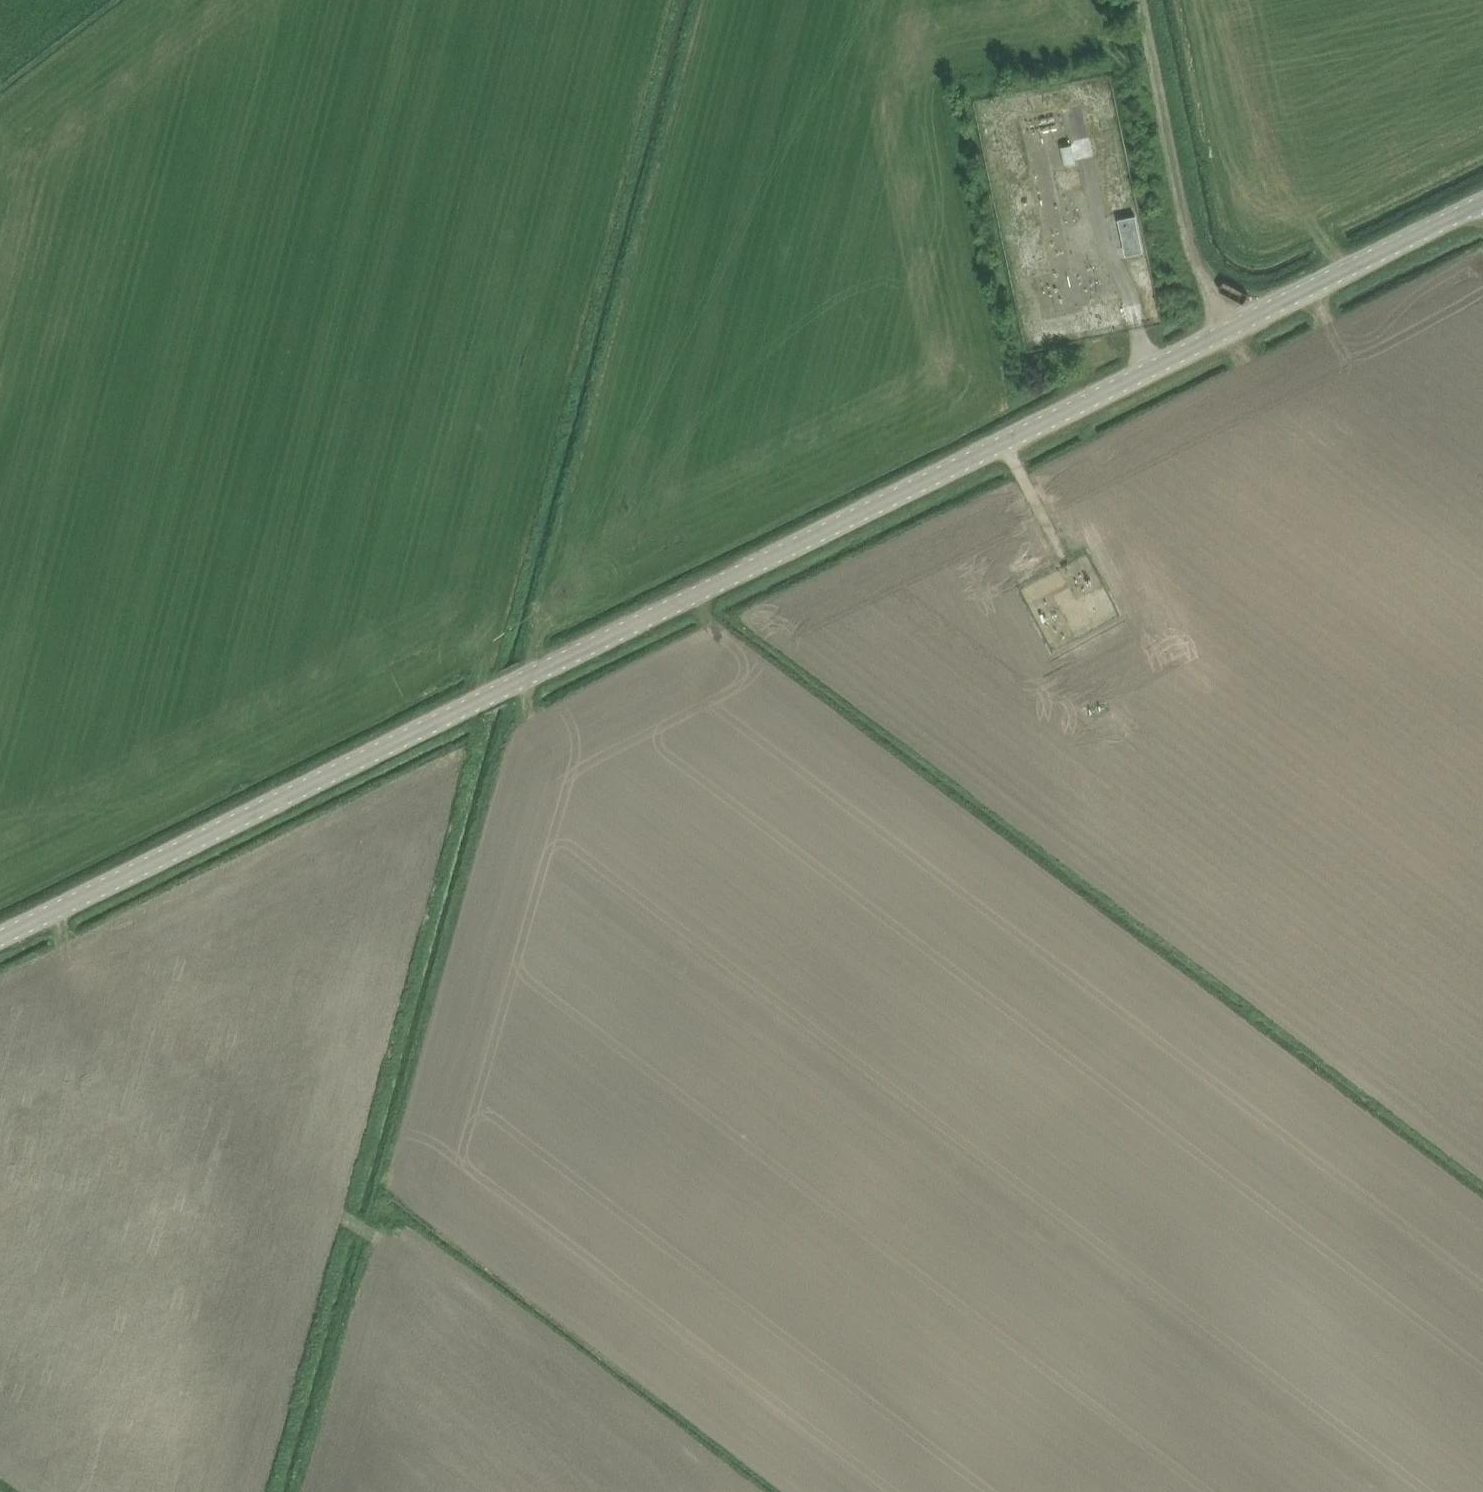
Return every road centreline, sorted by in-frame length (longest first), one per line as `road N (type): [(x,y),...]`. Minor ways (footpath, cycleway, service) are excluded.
road 1 (unclassified): [(0,941),(1482,204)]
road 2 (track): [(1227,332),(1199,269),(1140,0)]

